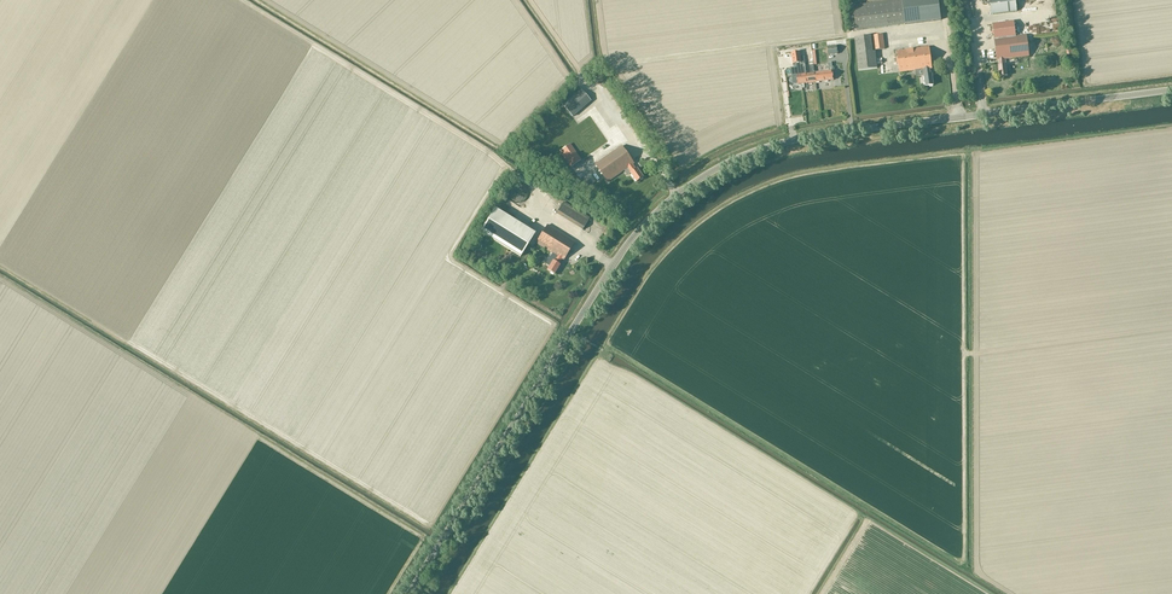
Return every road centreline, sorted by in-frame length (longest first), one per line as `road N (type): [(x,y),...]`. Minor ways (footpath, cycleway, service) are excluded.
road 1 (unclassified): [(408,593),(616,260),(694,182),(746,154),(808,137),(1171,90)]

